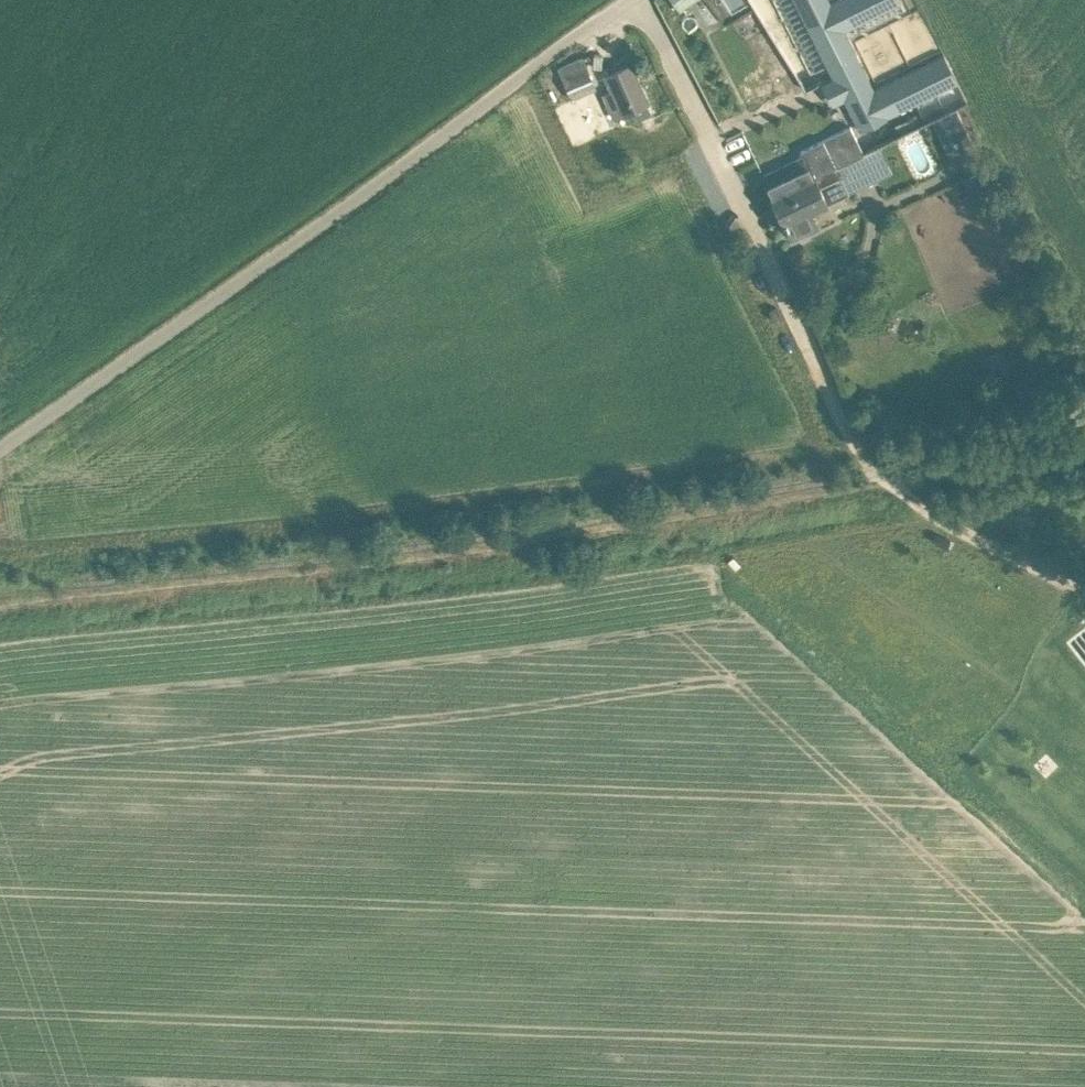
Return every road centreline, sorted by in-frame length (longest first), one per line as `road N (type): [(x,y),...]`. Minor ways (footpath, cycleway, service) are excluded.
road 1 (unclassified): [(0,447),(627,0)]
road 2 (unclassified): [(630,0),(653,28),(807,346)]
road 3 (track): [(807,346),(851,437),(885,478),(942,520),(1084,595)]
road 4 (track): [(893,484),(1084,448)]

